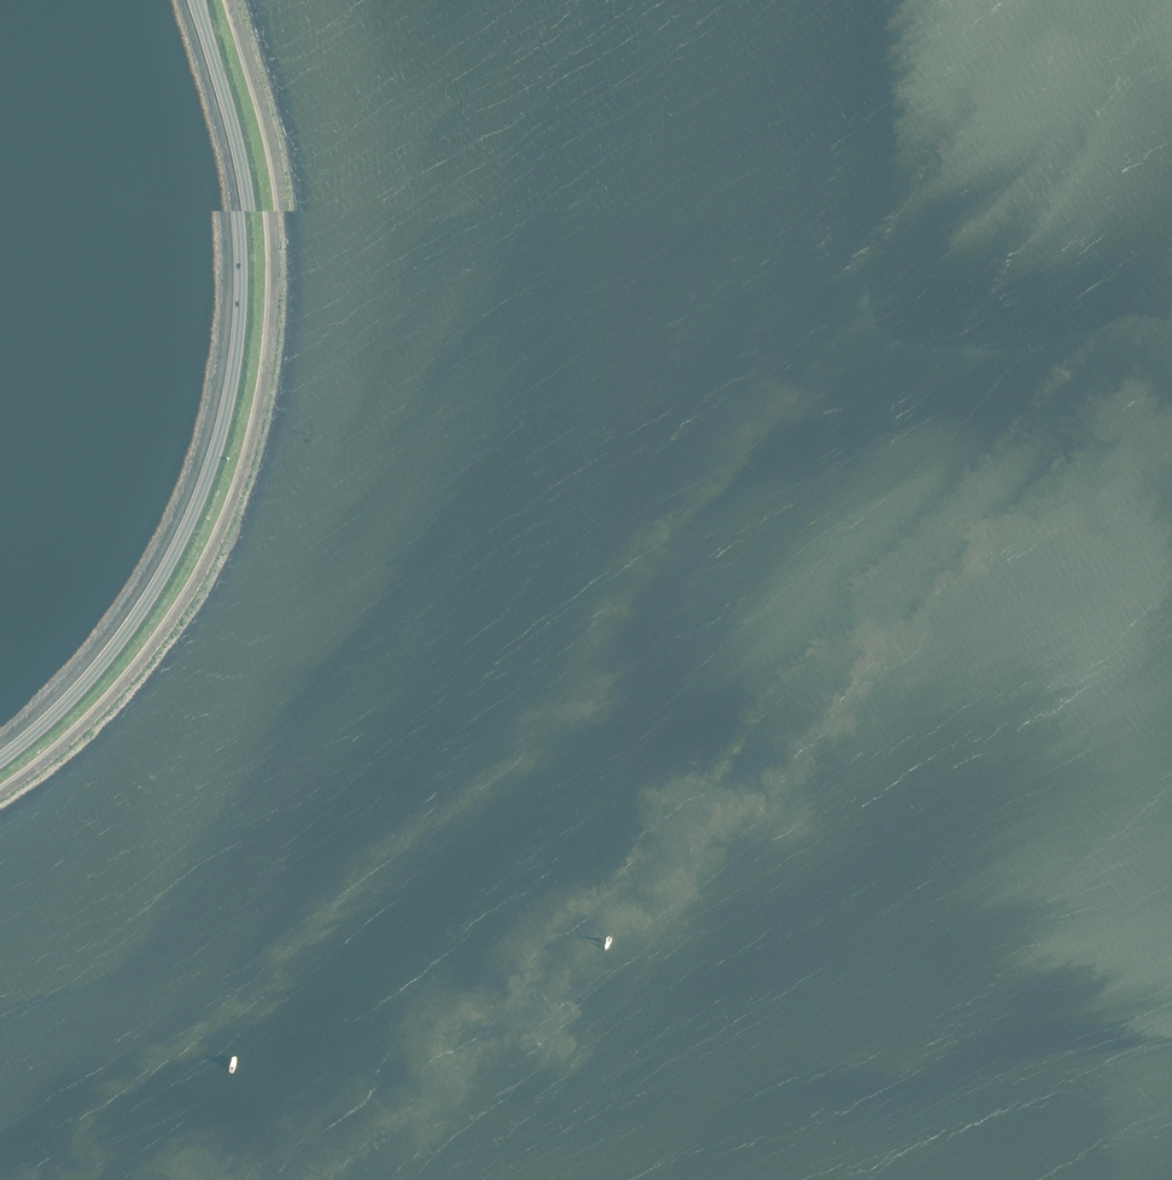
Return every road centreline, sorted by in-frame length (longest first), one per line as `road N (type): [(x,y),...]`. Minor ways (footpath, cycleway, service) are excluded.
road 1 (trunk): [(0,767),(68,707),(142,617),(197,512),(229,412),(243,299),(239,208),(188,0)]

